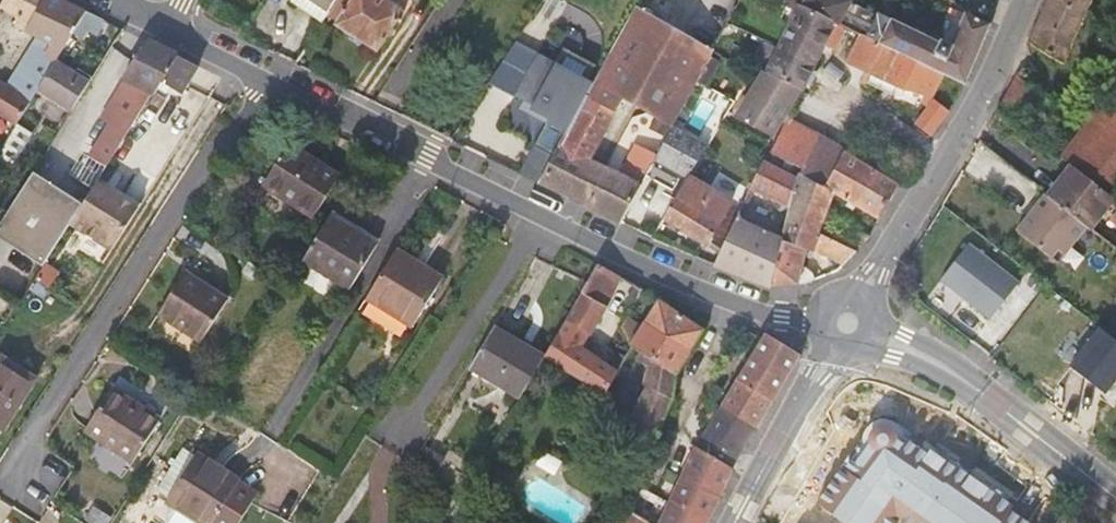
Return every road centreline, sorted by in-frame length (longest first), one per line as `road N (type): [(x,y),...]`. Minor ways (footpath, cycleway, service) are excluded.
road 1 (residential): [(265,69),(535,214),(752,313),(813,328)]
road 2 (residential): [(31,475),(37,425),(265,69)]
road 3 (tertiary): [(871,303),(881,266),(973,110),(1025,0)]
road 4 (residential): [(1115,497),(936,358),(878,330)]
road 5 (tertiary): [(731,522),(823,349)]

